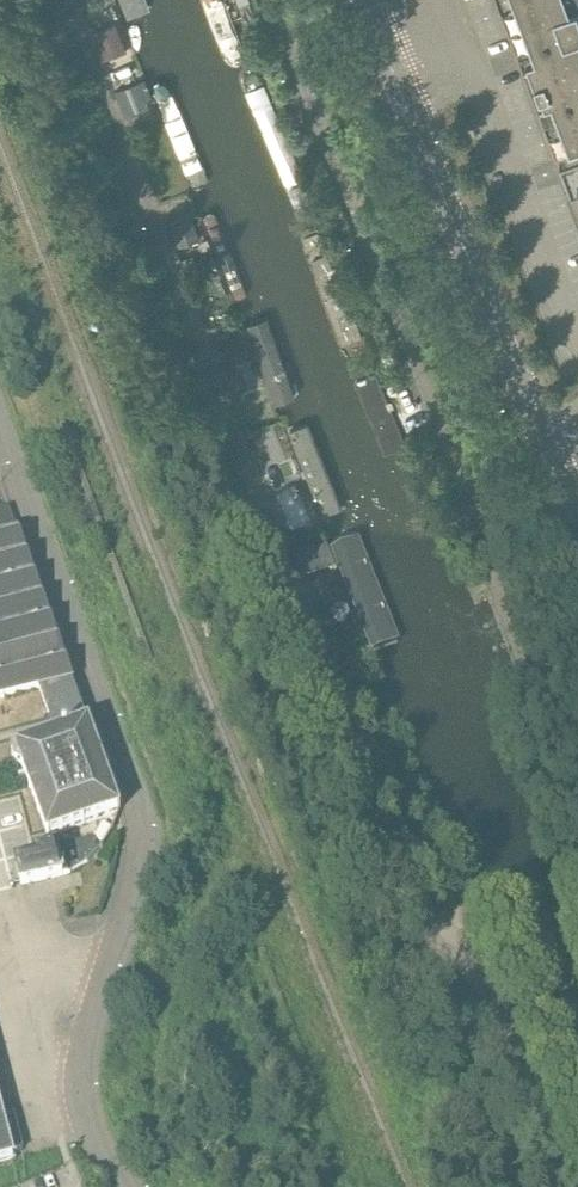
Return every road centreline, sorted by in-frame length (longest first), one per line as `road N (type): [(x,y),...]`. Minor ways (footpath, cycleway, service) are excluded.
road 1 (residential): [(571,1186),(483,971),(398,871),(58,0)]
road 2 (residential): [(577,809),(266,0)]
road 3 (unclassified): [(121,1186),(84,1104),(81,1068),(137,811),(0,436)]
road 4 (tertiary): [(546,450),(395,78)]
road 5 (residential): [(463,50),(577,340)]

